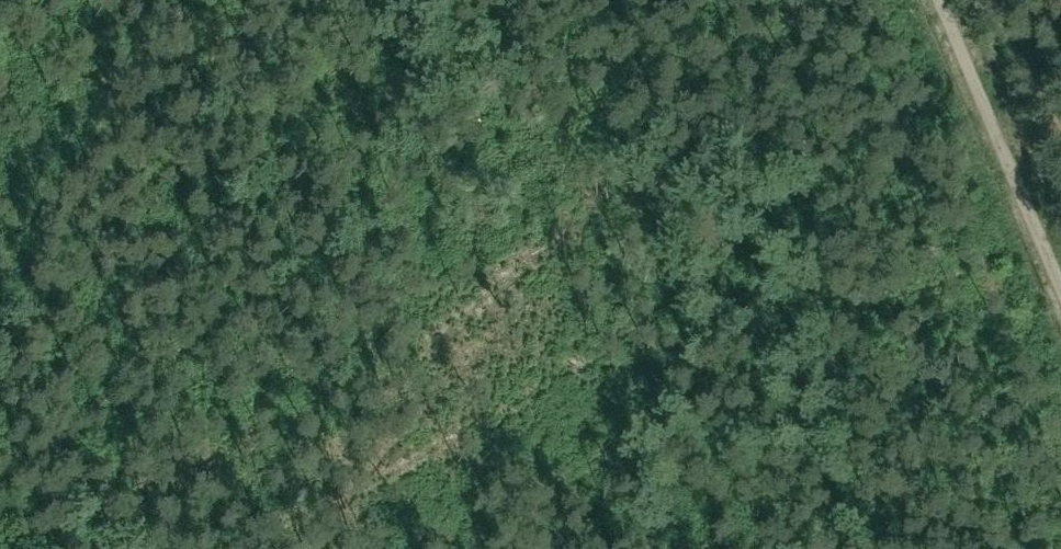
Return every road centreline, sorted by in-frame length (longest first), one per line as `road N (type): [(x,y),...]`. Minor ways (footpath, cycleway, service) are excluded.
road 1 (track): [(925,0),(1060,320)]

